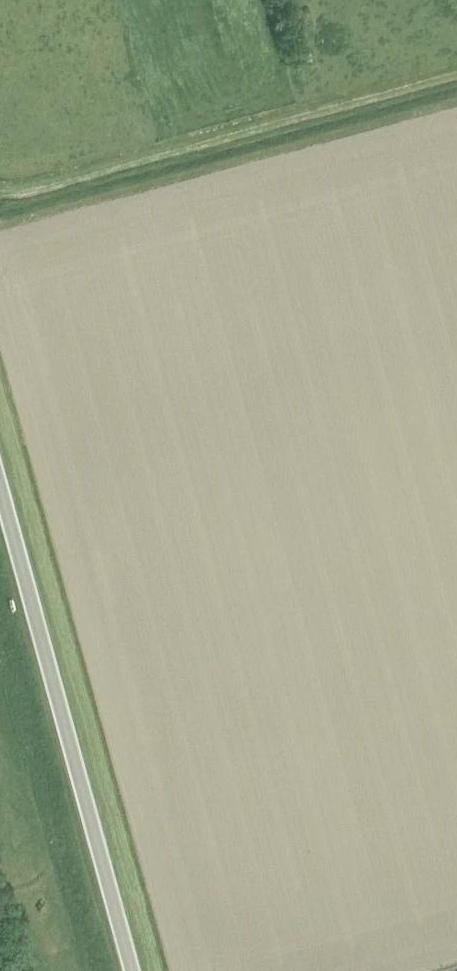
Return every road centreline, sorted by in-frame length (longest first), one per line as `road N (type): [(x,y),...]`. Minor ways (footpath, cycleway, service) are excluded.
road 1 (tertiary): [(129,970),(0,501)]

